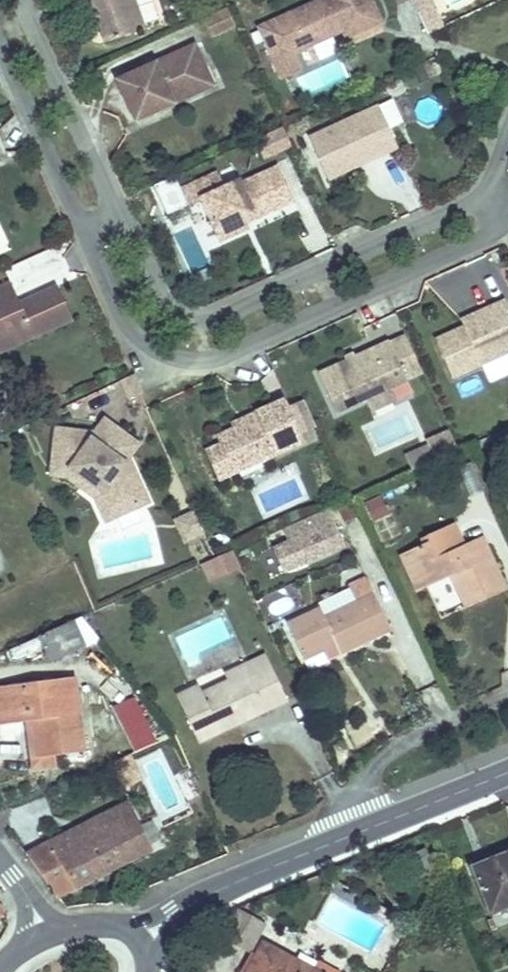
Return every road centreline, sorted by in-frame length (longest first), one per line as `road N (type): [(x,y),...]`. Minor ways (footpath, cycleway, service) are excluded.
road 1 (residential): [(9,0),(132,301),(165,331),(234,330),(479,219),(507,183)]
road 2 (secondary): [(143,938),(226,887),(507,774)]

